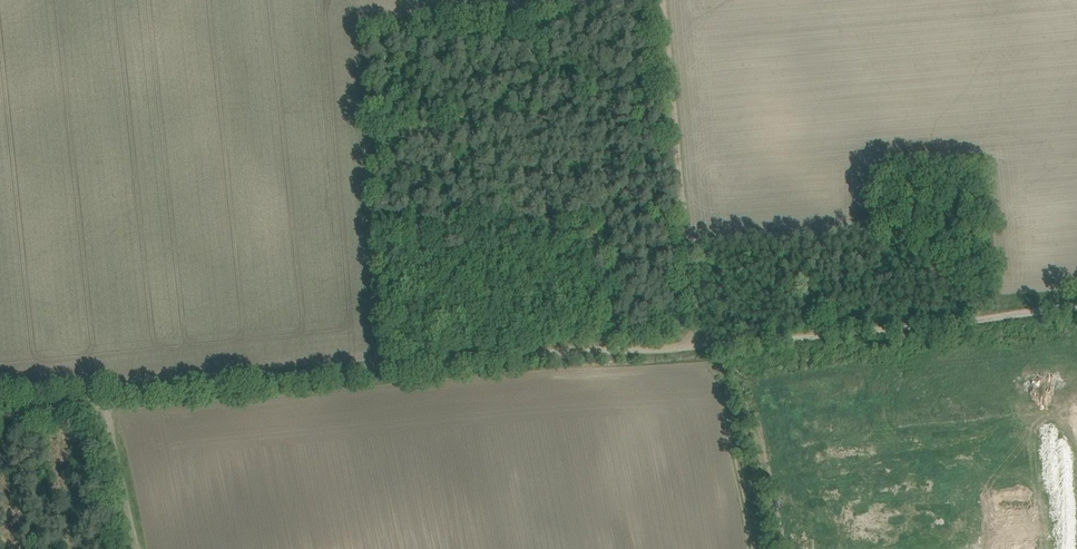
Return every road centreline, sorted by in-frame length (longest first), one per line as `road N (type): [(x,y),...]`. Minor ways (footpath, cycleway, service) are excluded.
road 1 (track): [(0,414),(101,402),(154,386),(693,347)]
road 2 (track): [(1076,309),(693,347)]
road 3 (track): [(693,347),(662,0)]
road 4 (track): [(135,548),(105,401)]

